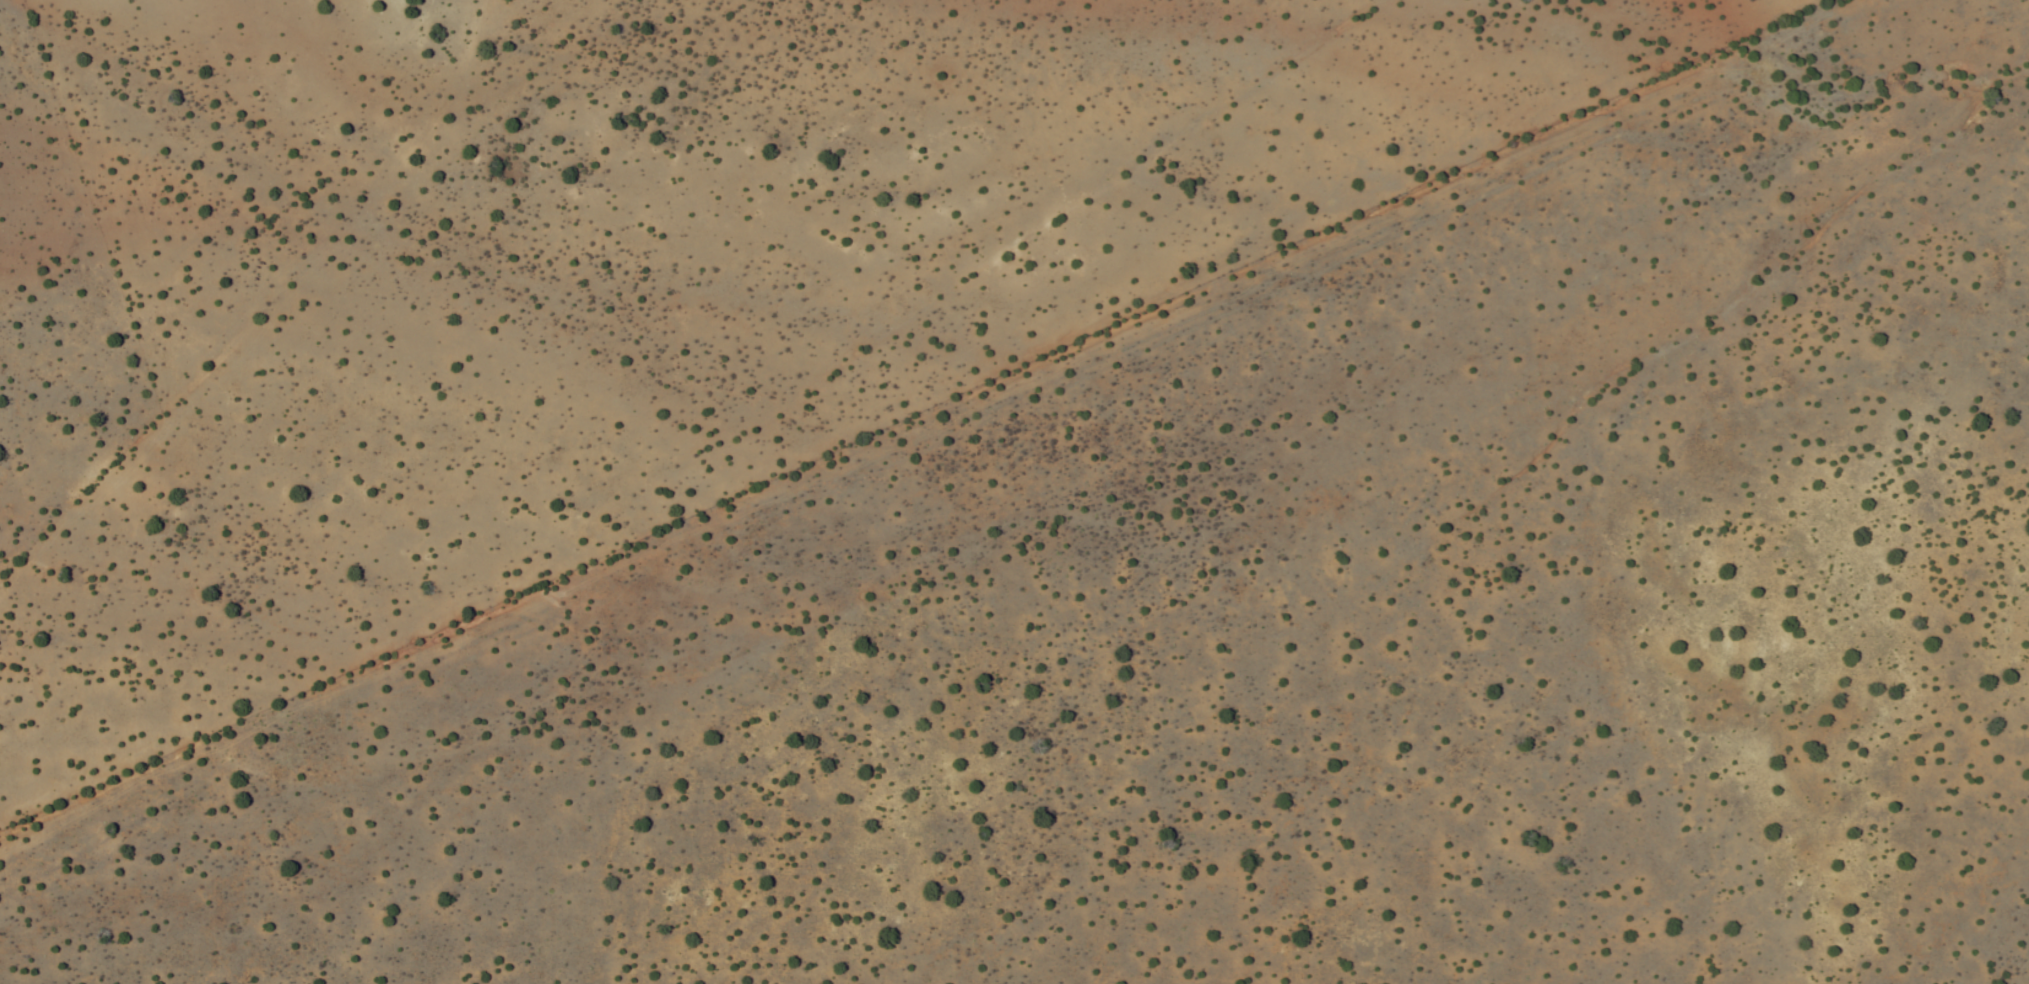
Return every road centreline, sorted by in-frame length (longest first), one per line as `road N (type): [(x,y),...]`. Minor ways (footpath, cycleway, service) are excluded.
road 1 (track): [(1723,0),(0,753)]

